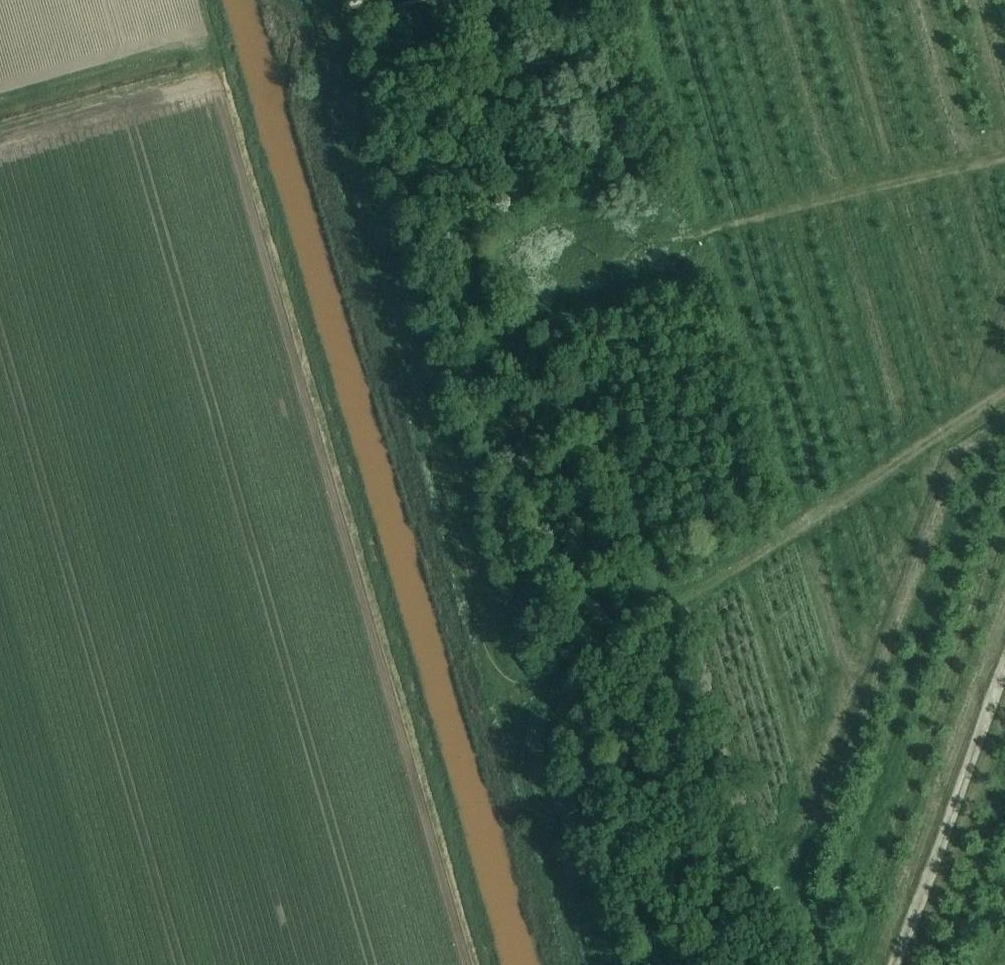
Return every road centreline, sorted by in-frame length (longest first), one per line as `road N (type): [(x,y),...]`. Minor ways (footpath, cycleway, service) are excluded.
road 1 (track): [(491,666),(333,121),(318,12)]
road 2 (track): [(504,707),(1004,393)]
road 3 (track): [(893,964),(1004,666)]
road 4 (track): [(491,666),(581,964)]

